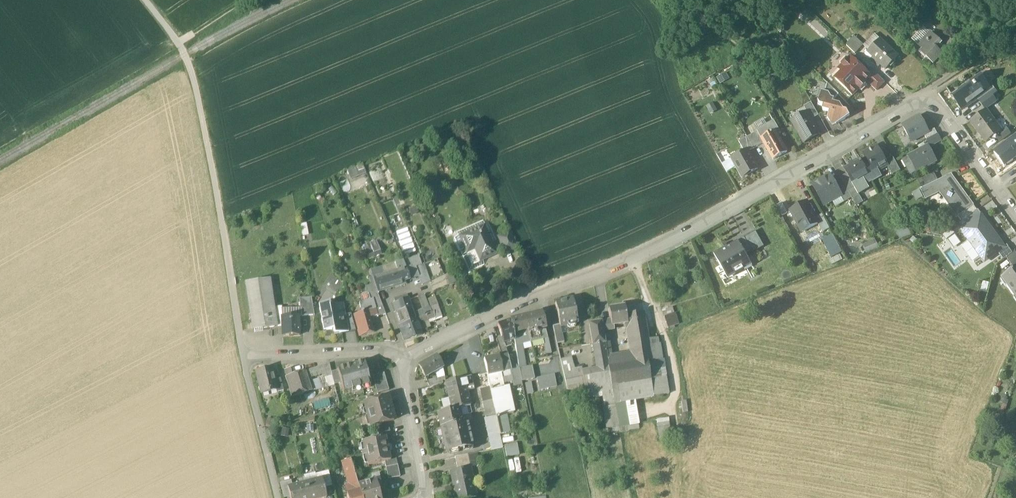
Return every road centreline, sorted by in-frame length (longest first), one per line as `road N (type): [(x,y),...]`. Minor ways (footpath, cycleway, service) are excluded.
road 1 (residential): [(404,366),(469,327),(676,238),(908,106),(927,104)]
road 2 (track): [(144,0),(191,70),(244,357),(281,497)]
road 3 (track): [(809,163),(748,59),(688,0)]
road 4 (residential): [(244,357),(385,352),(404,366)]
road 5 (residential): [(927,104),(1015,217)]
road 6 (residential): [(421,497),(404,366)]

